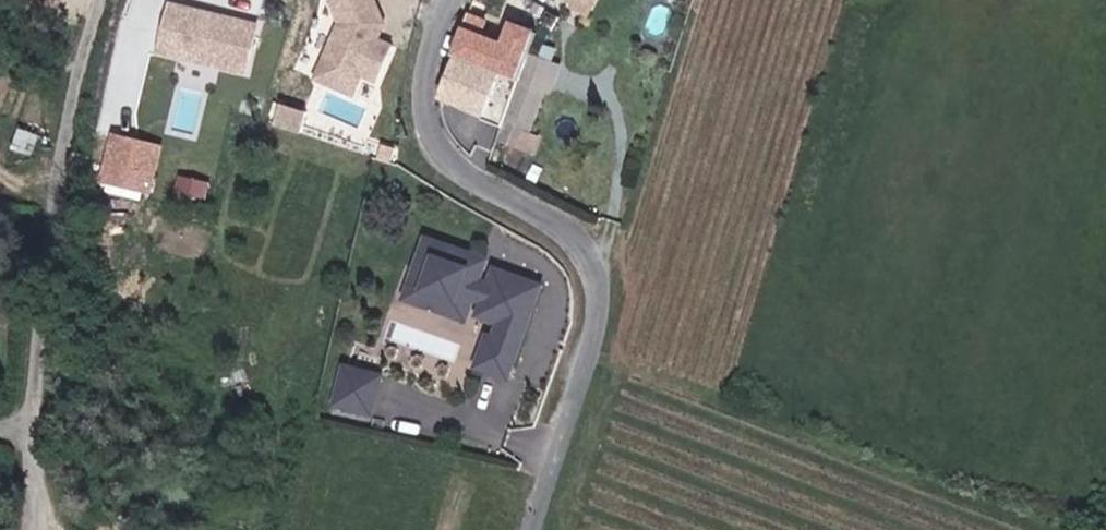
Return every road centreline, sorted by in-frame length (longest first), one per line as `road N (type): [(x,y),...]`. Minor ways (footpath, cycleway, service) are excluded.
road 1 (residential): [(469,0),(433,84),(441,152),(597,251),(608,300),(540,529)]
road 2 (residential): [(103,0),(65,134),(34,381),(25,529)]

